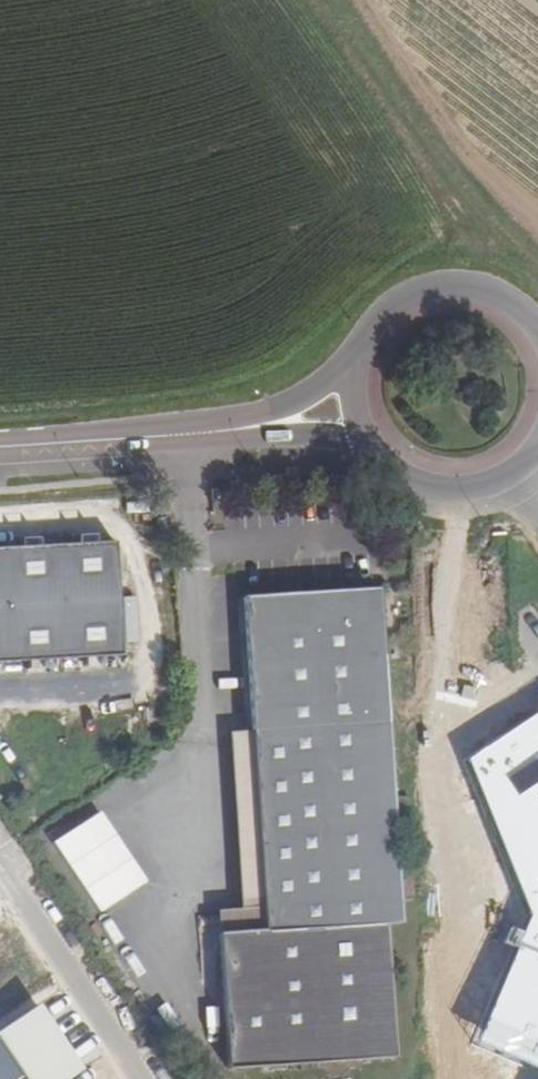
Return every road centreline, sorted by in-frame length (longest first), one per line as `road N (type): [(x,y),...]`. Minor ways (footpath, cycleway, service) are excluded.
road 1 (tertiary): [(0,450),(262,426),(353,408)]
road 2 (tertiary): [(537,344),(507,307),(477,293),(411,297),(362,342),(353,408)]
road 3 (tertiary): [(353,408),(384,463),(442,488),(499,477),(537,434)]

